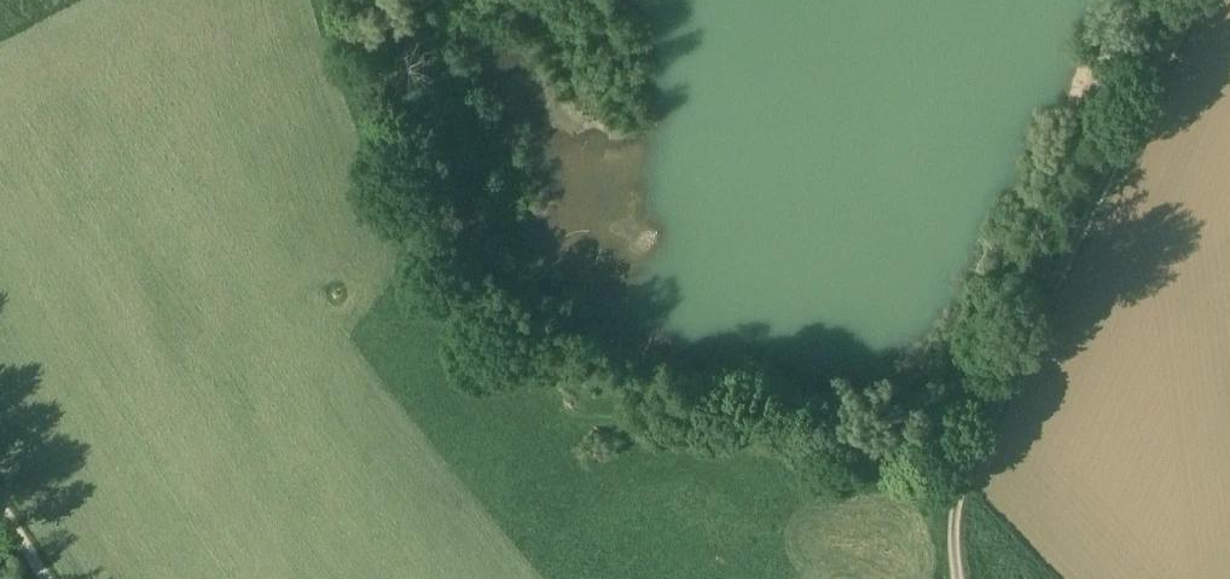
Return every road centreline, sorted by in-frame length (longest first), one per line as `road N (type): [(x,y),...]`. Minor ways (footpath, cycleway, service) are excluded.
road 1 (track): [(957,578),(953,504),(969,457),(1195,0)]

